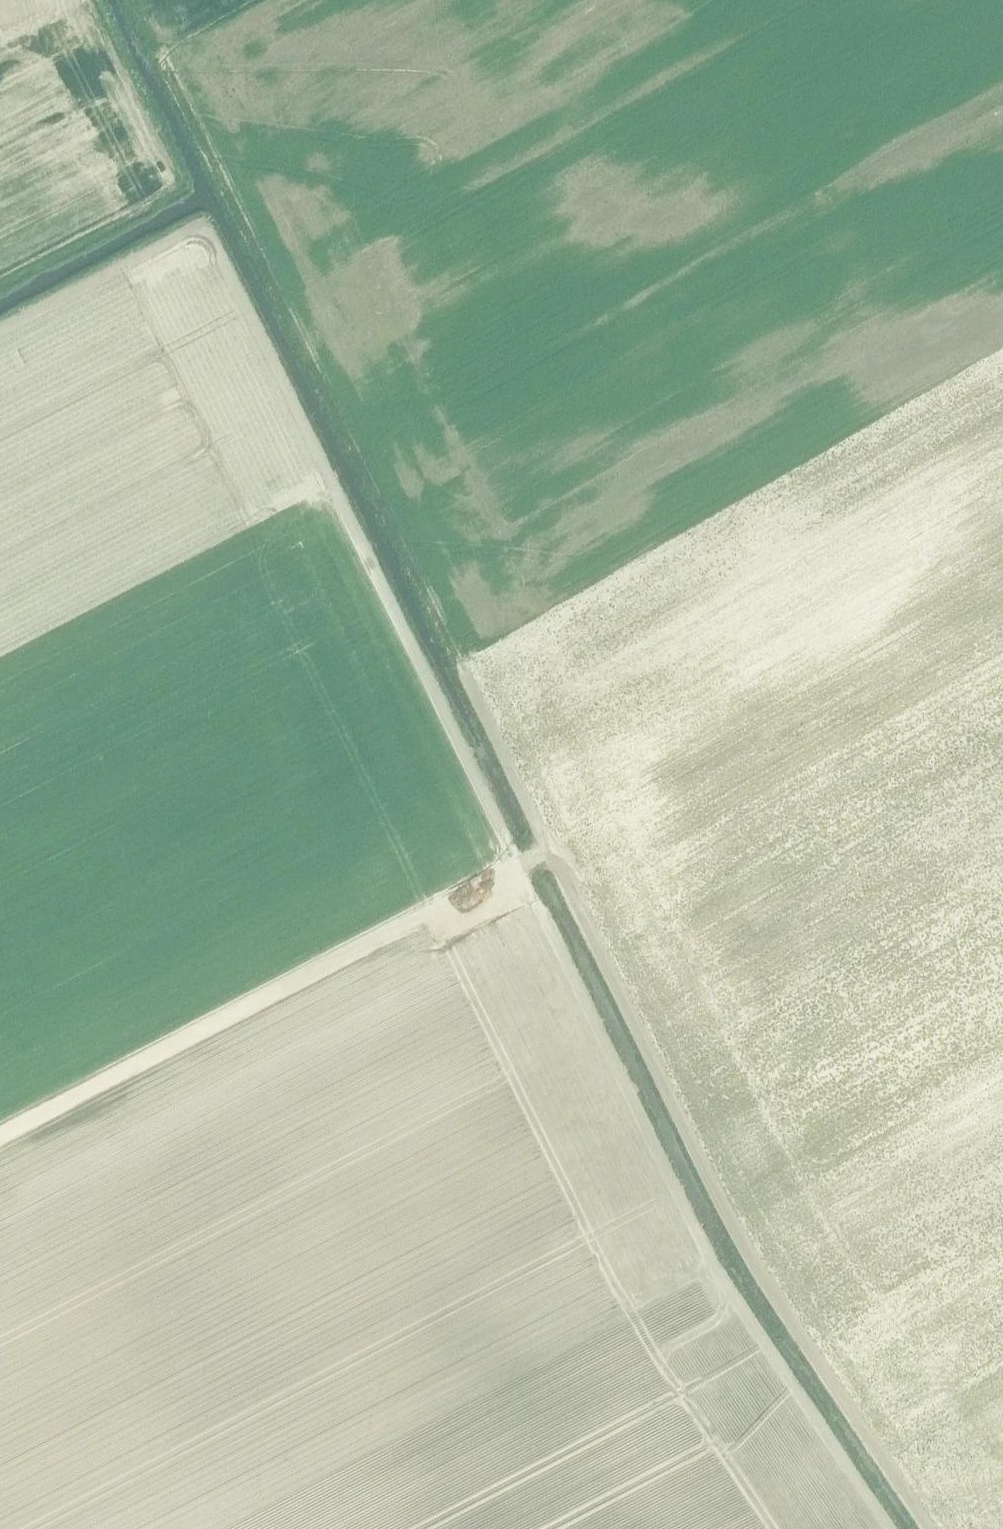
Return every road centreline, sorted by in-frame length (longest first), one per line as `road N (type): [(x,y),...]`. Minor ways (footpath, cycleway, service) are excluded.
road 1 (track): [(550,928),(515,921),(0,1203)]

